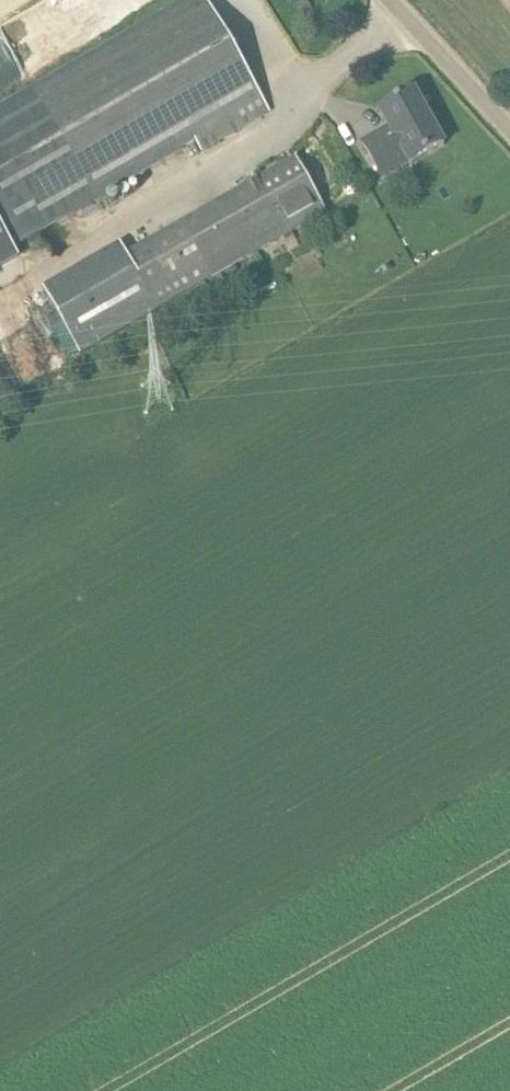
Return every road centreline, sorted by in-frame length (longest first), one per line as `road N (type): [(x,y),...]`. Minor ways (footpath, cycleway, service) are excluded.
road 1 (unclassified): [(509,128),(391,0)]

